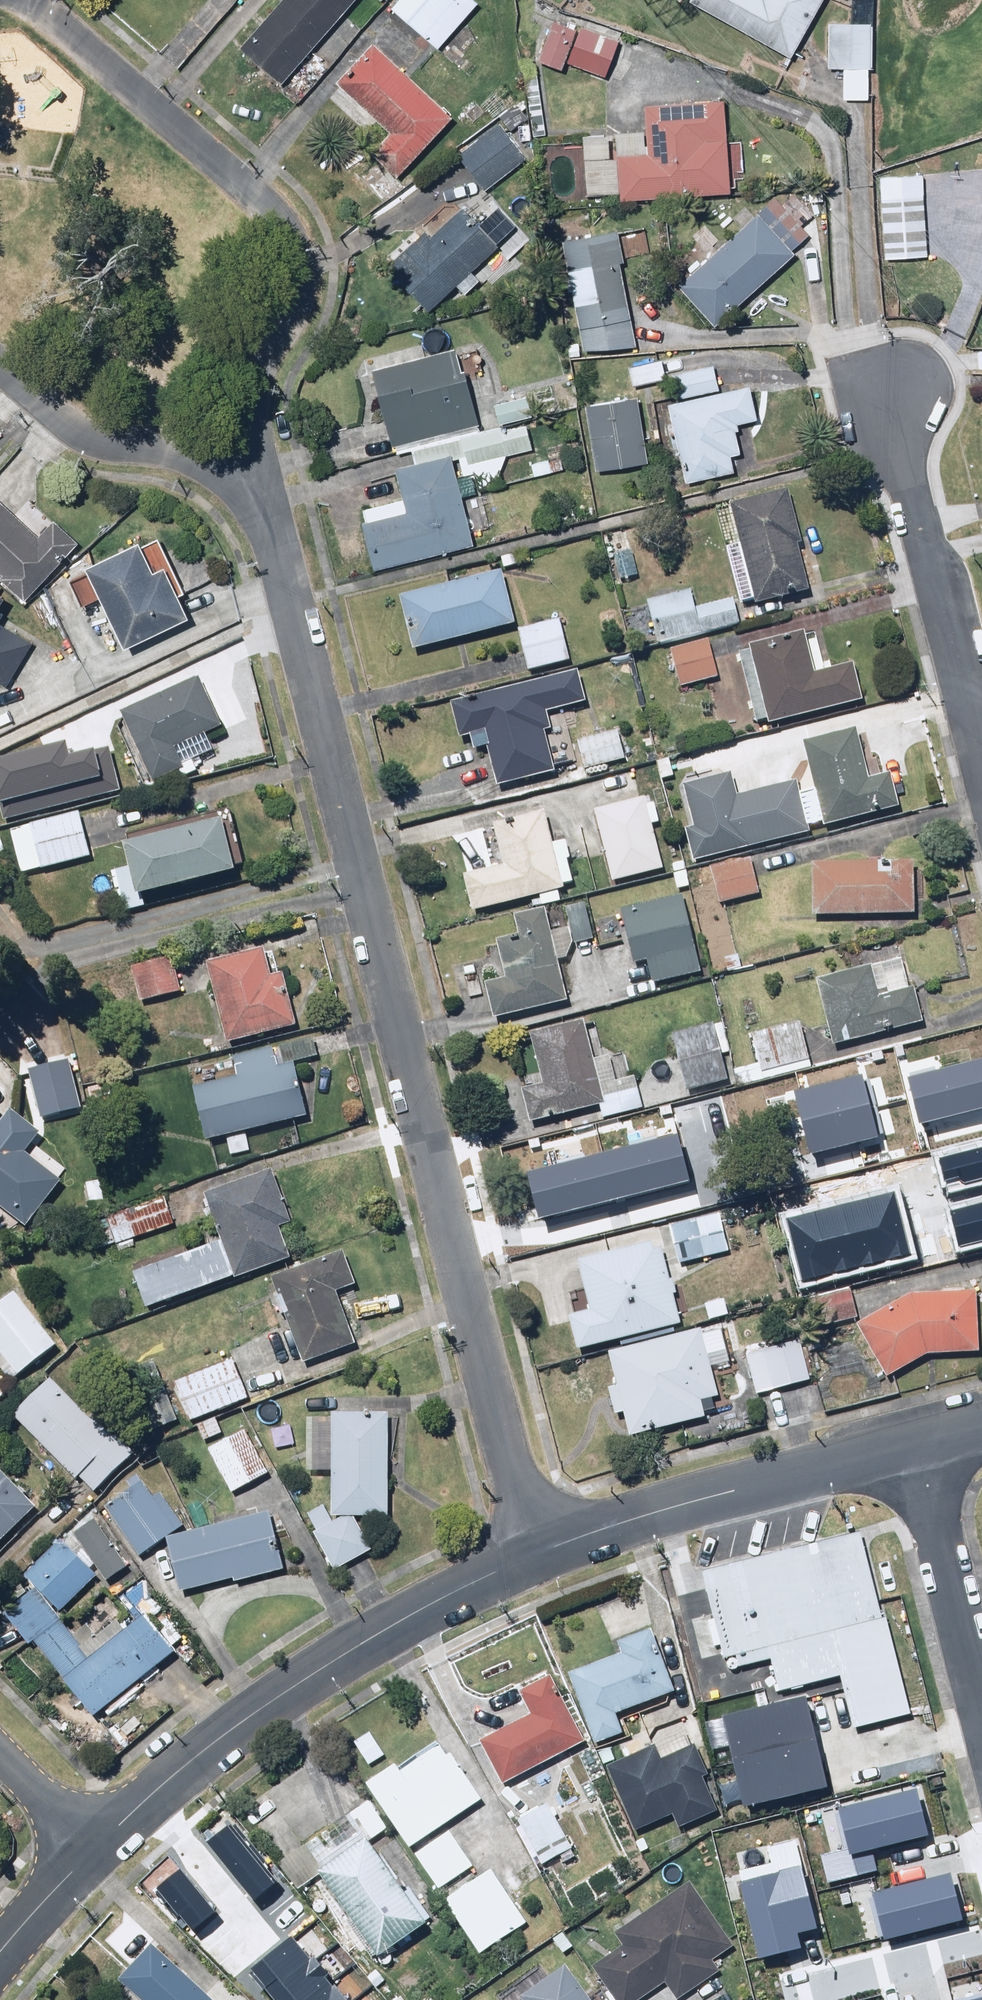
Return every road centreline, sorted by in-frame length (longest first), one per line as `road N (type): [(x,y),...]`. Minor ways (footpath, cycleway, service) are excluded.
road 1 (residential): [(234,440),(294,609),(527,1555)]
road 2 (residential): [(234,440),(299,304),(293,243),(275,208),(22,0)]
road 3 (residential): [(527,1555),(359,1644),(232,1729),(89,1845)]
road 4 (residential): [(981,783),(902,470),(901,383)]
road 5 (residential): [(911,1443),(646,1513),(527,1555)]
road 6 (residential): [(911,1443),(981,1706)]
road 7 (residential): [(0,361),(86,437),(109,446),(171,445)]
road 8 (residential): [(89,1845),(0,1955)]
road 9 (residential): [(89,1845),(0,1752)]

